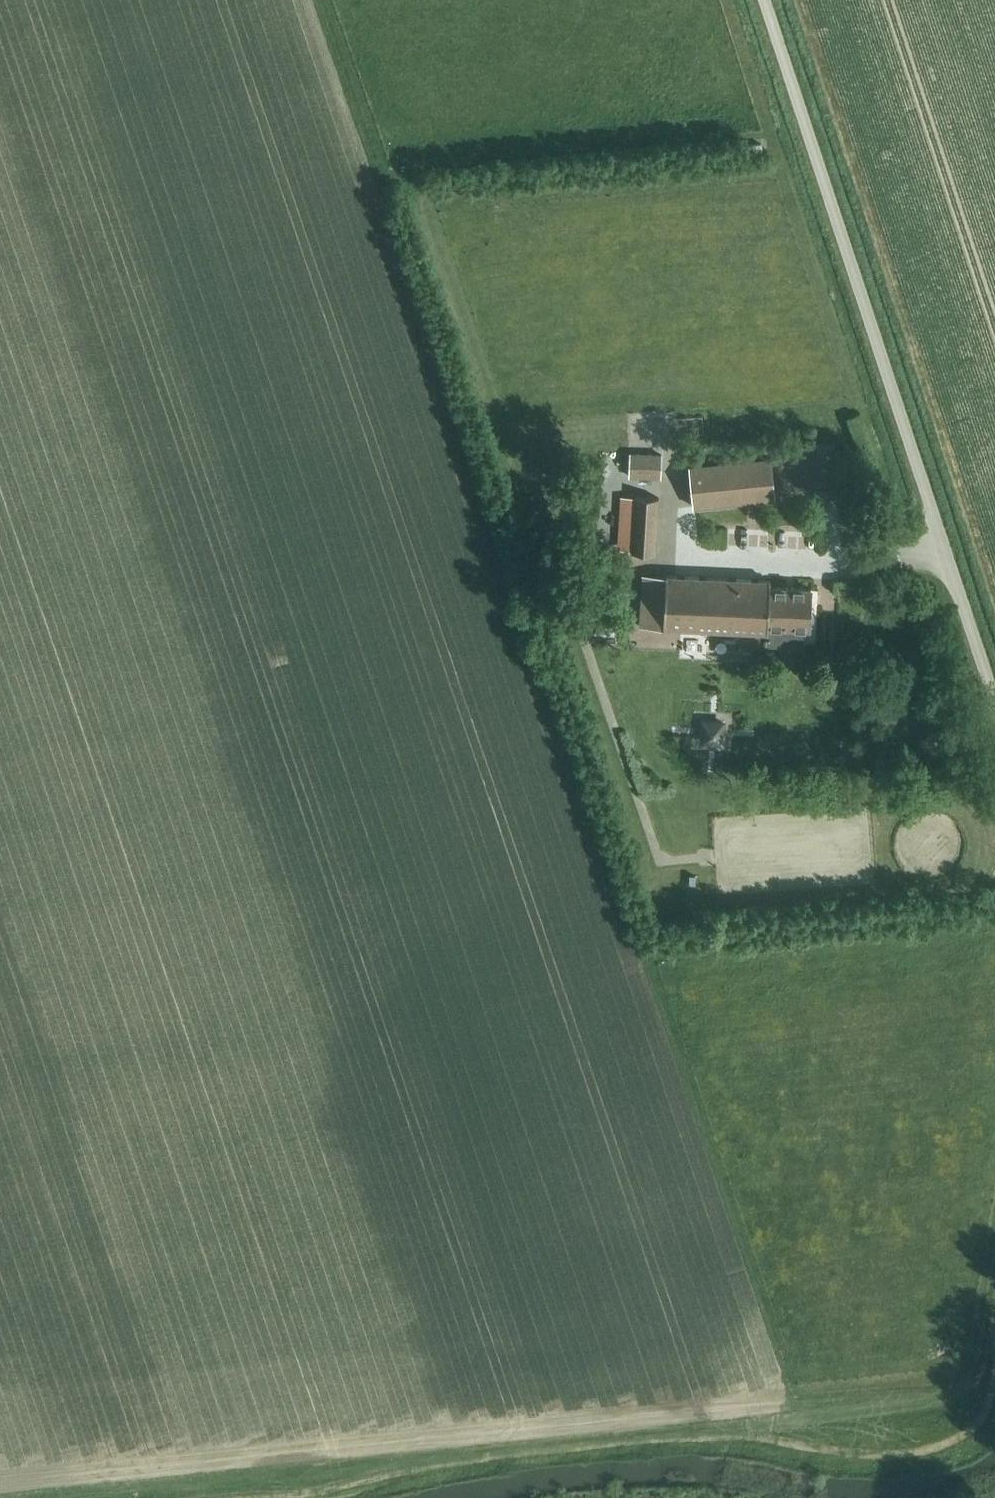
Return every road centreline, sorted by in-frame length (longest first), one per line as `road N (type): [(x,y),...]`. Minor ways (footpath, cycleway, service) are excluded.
road 1 (unclassified): [(994,708),(765,0)]

